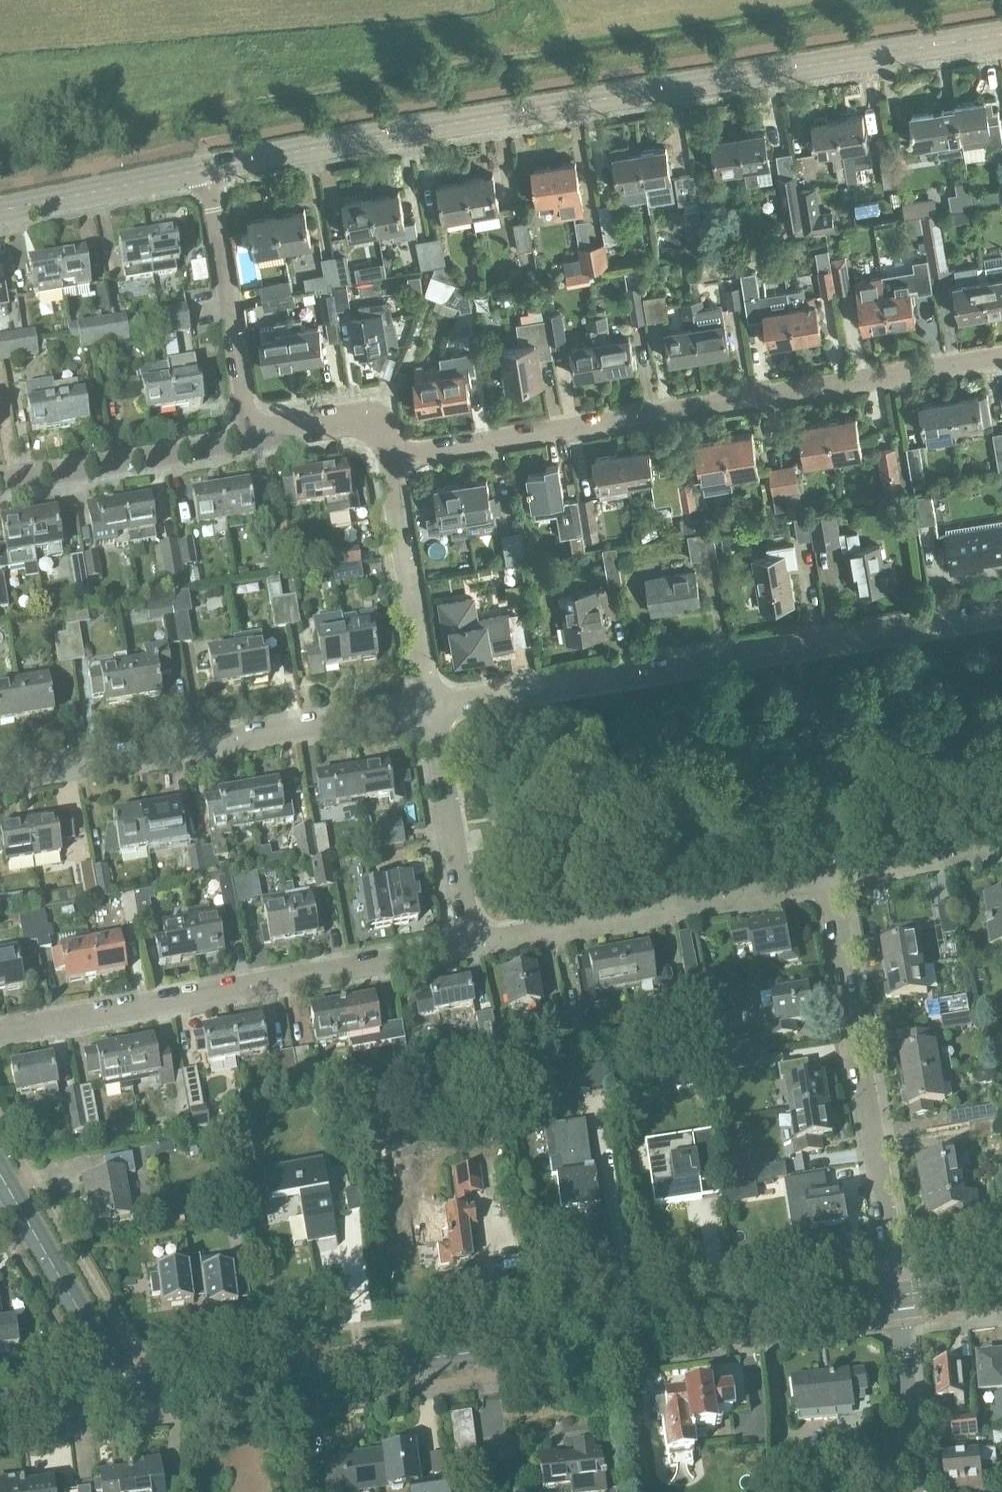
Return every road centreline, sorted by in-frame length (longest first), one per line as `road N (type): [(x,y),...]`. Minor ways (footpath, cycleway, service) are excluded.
road 1 (secondary): [(1001,34),(425,125),(206,169)]
road 2 (tertiary): [(900,1295),(293,1380),(193,1390),(136,1380)]
road 3 (residential): [(391,456),(1001,354)]
road 4 (residential): [(429,704),(1001,611)]
road 5 (residential): [(0,1034),(472,945)]
road 6 (residential): [(0,775),(429,704)]
road 7 (residential): [(900,1295),(834,878)]
road 8 (residential): [(472,945),(834,878)]
road 9 (residential): [(252,439),(206,169)]
road 10 (residential): [(0,481),(252,439)]
road 11 (residential): [(429,704),(391,456)]
road 12 (tertiary): [(136,1380),(101,1349),(0,1174)]
road 13 (residential): [(472,945),(429,704)]
road 14 (secondary): [(206,169),(0,207)]
road 15 (unclassified): [(918,1491),(900,1295)]
road 16 (residential): [(834,878),(1001,849)]
road 17 (residential): [(252,439),(356,421),(380,433),(391,456)]
road 18 (residential): [(0,1415),(117,1401),(136,1380)]

